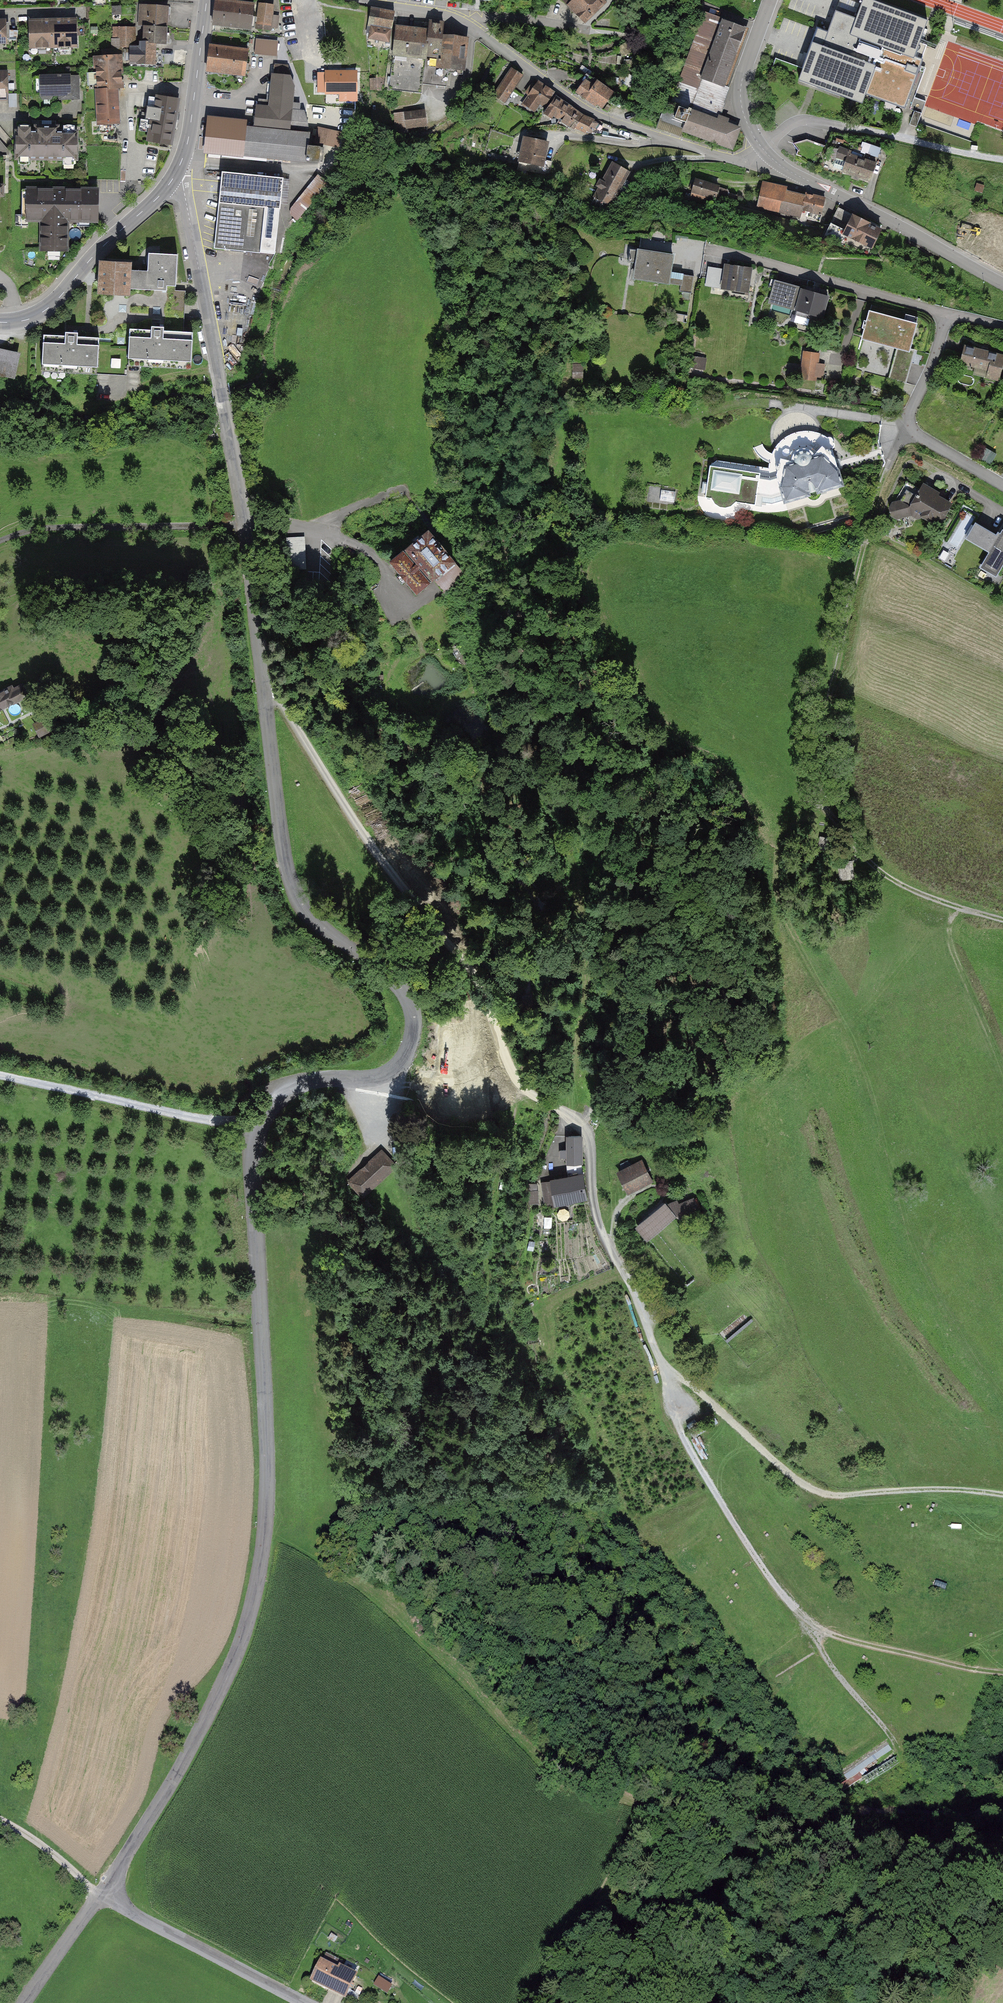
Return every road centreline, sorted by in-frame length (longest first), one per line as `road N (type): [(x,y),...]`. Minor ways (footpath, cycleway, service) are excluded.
road 1 (track): [(517,1067),(483,1243),(488,1432),(505,1532),(560,1624),(696,1744),(750,1813),(931,1855),(1002,1843)]
road 2 (track): [(1002,1493),(826,1495),(663,1364),(685,1440),(774,1588),(811,1630),(1002,1673)]
road 3 (unclassified): [(259,1127),(252,1164),(266,1513),(258,1579),(215,1699),(101,1895)]
road 4 (residential): [(663,1364),(594,1208),(589,1136),(575,1118),(535,1098),(279,702),(264,695)]
road 5 (track): [(826,811),(808,808),(787,832),(778,889),(875,1086),(900,1198),(935,1287),(1002,1399)]
road 6 (unclassified): [(264,695),(290,885),(315,924),(393,982),(414,1020),(399,1066),(381,1076),(288,1088),(259,1127)]
road 7 (unclassified): [(175,176),(182,181),(245,525),(264,695)]
road 8 (track): [(826,811),(829,700),(888,469)]
road 9 (residential): [(468,24),(606,119),(734,160),(761,148)]
road 10 (residential): [(761,148),(784,168),(1002,285)]
road 11 (residential): [(259,1127),(0,1075)]
road 12 (residential): [(701,249),(947,312)]
road 13 (tertiary): [(0,322),(30,319),(56,301),(175,176)]
road 14 (unclassified): [(101,1895),(306,2002)]
road 15 (residential): [(947,312),(909,425),(1002,485)]
road 16 (track): [(1002,920),(888,877),(826,811)]
road 17 (track): [(959,908),(948,936),(1002,1076)]
road 18 (tertiary): [(175,176),(188,142),(207,0)]
road 19 (unclassified): [(770,0),(741,85),(744,115),(761,148)]
road 20 (residential): [(468,24),(494,17),(583,29),(610,0)]
road 21 (track): [(811,1630),(900,1751)]
road 22 (unclassified): [(101,1895),(26,2002)]
road 23 (track): [(0,1820),(101,1895)]

